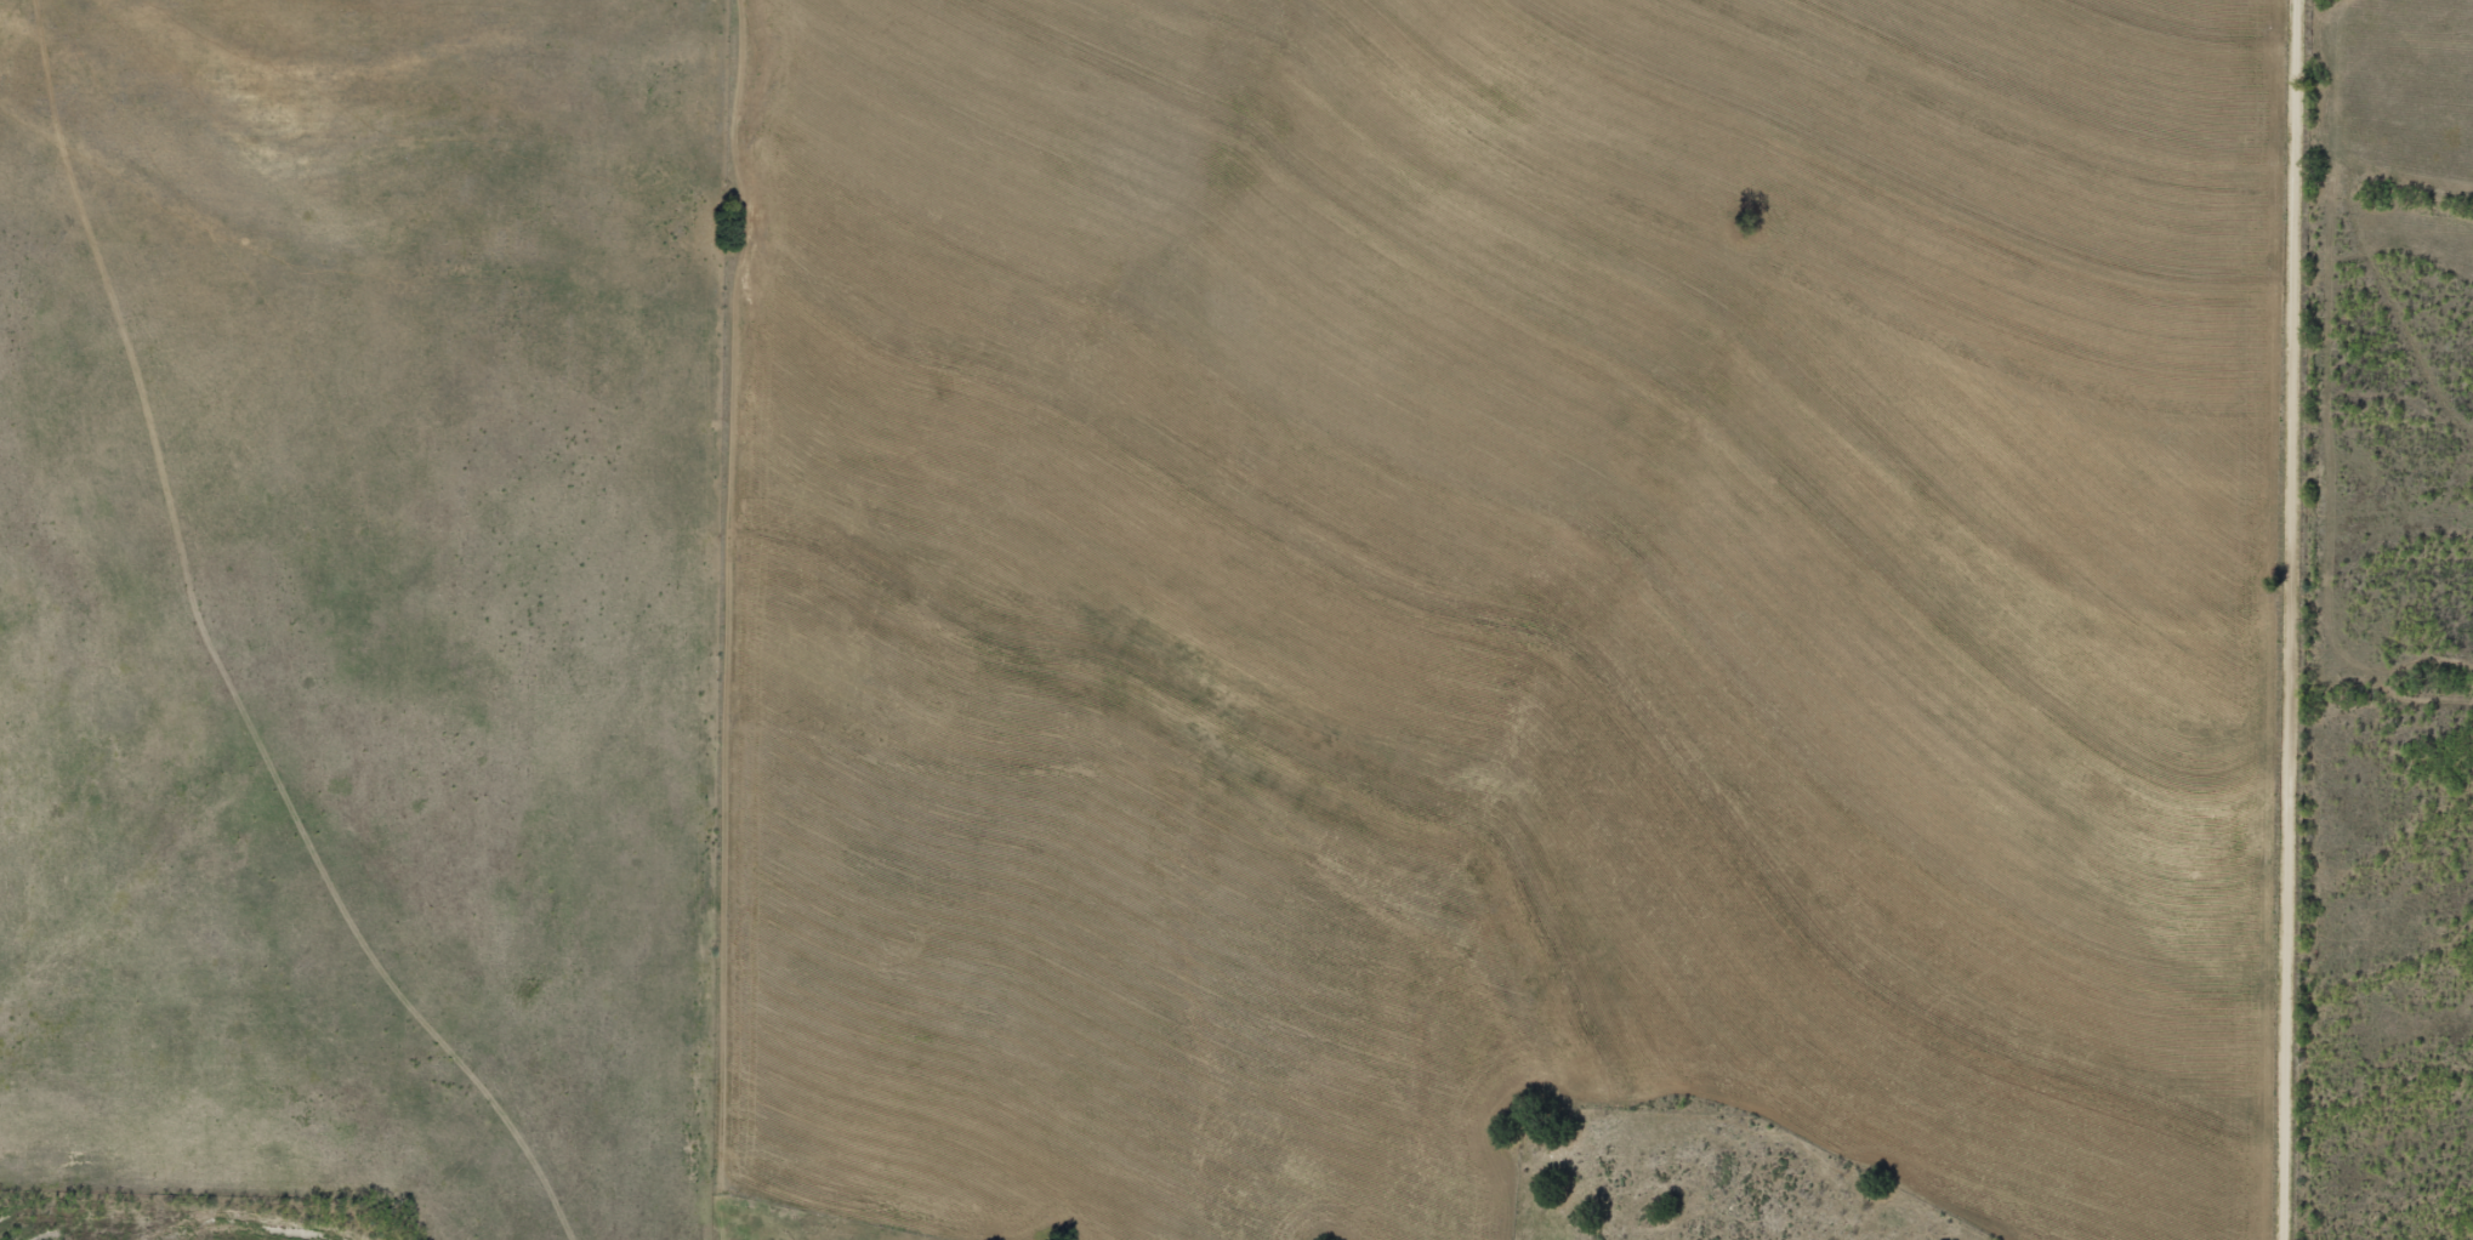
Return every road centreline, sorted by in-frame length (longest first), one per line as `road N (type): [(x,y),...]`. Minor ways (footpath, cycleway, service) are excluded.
road 1 (tertiary): [(2289,1239),(2302,0)]

